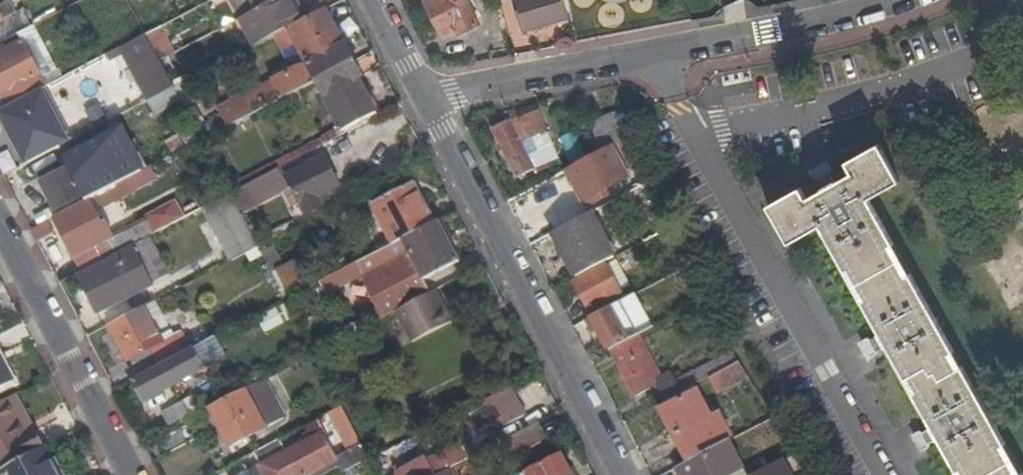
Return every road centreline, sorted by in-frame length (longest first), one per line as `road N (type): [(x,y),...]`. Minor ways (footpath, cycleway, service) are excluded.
road 1 (residential): [(656,47),(882,474)]
road 2 (residential): [(617,474),(428,100)]
road 3 (residential): [(0,237),(125,474)]
road 4 (residential): [(428,100),(656,47)]
road 5 (residential): [(656,47),(807,23),(876,0)]

